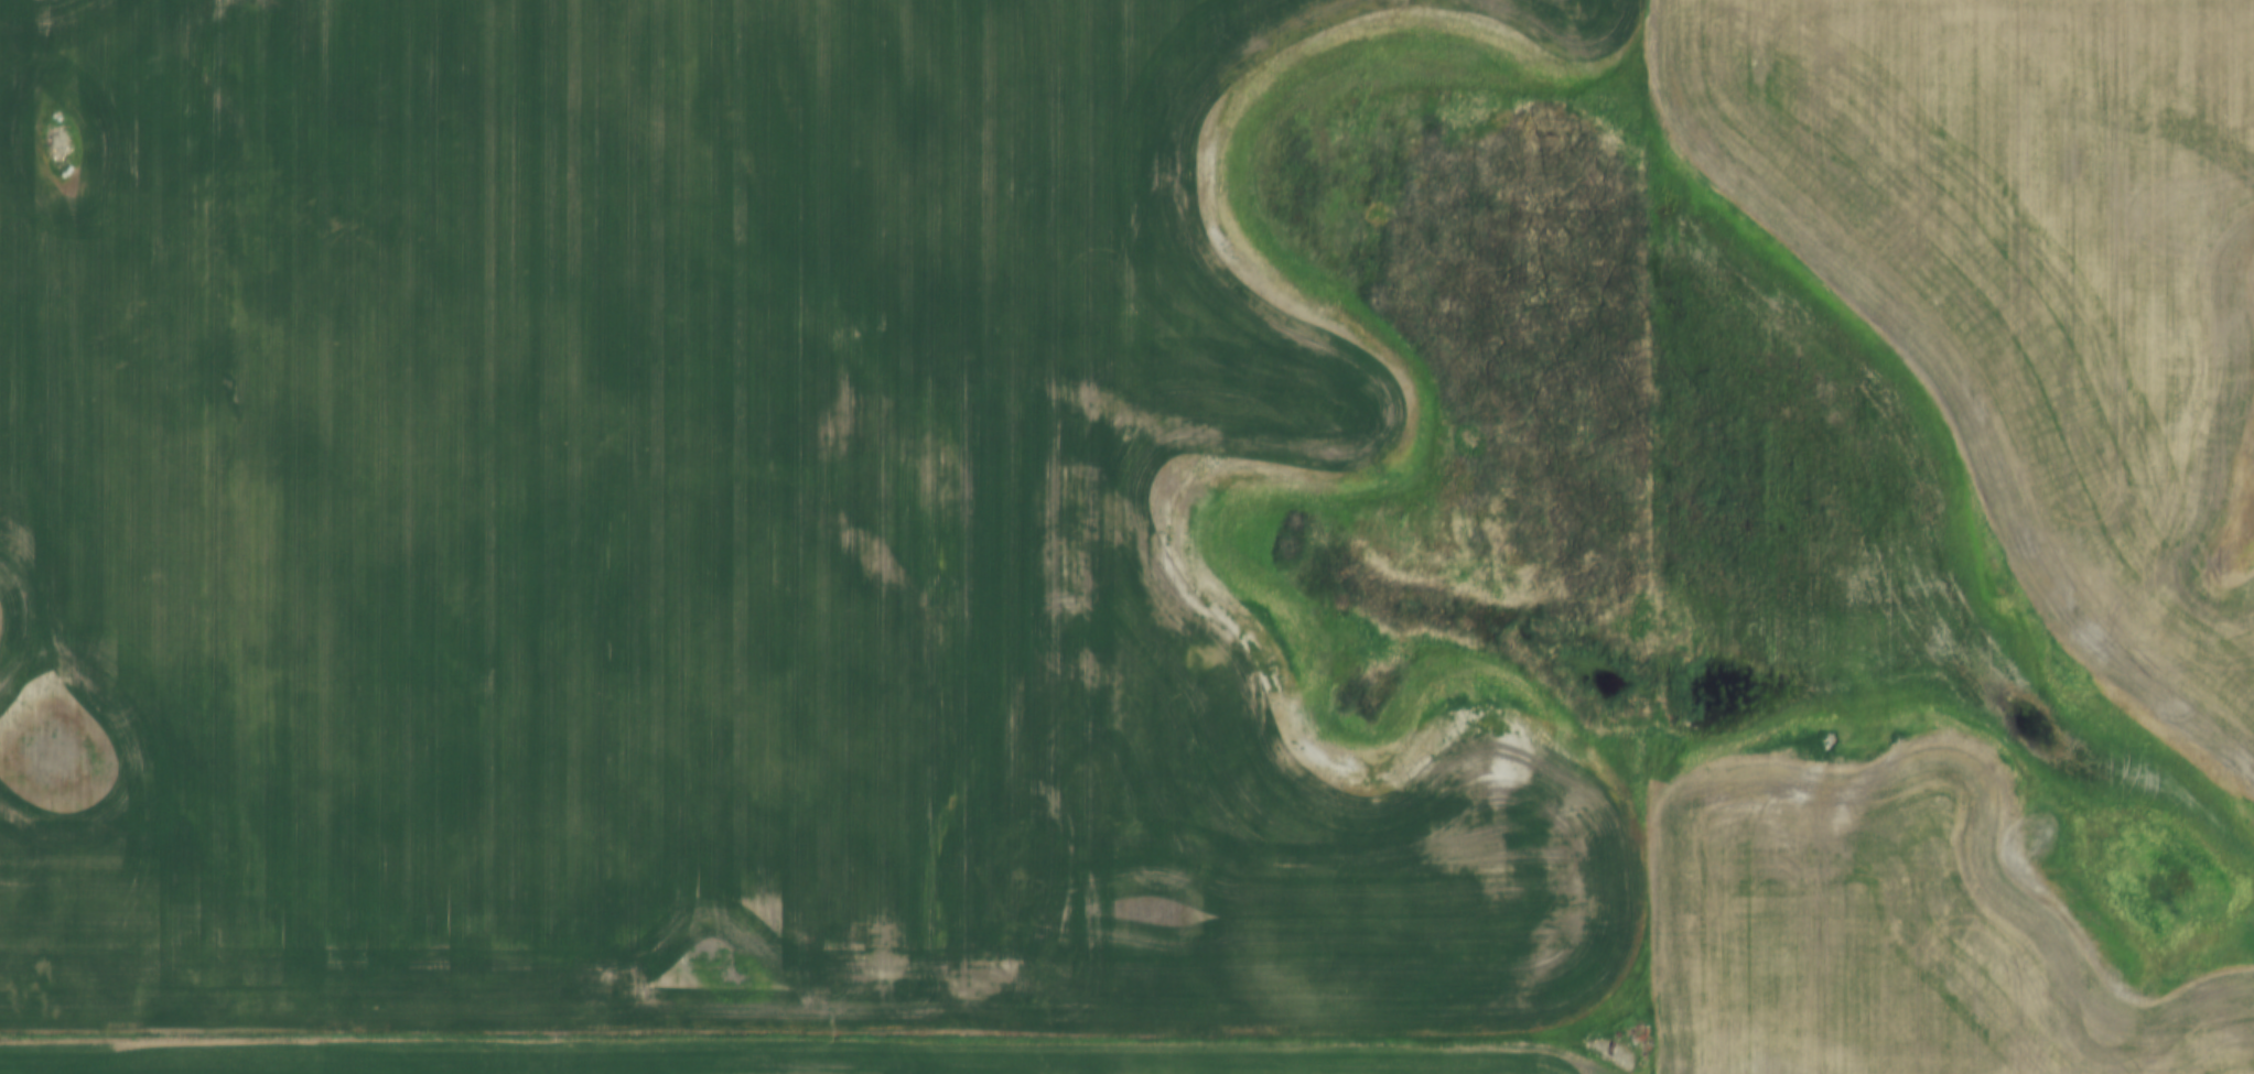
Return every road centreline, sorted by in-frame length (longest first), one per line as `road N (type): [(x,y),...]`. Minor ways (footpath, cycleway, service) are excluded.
road 1 (track): [(1662,0),(1665,1073)]

